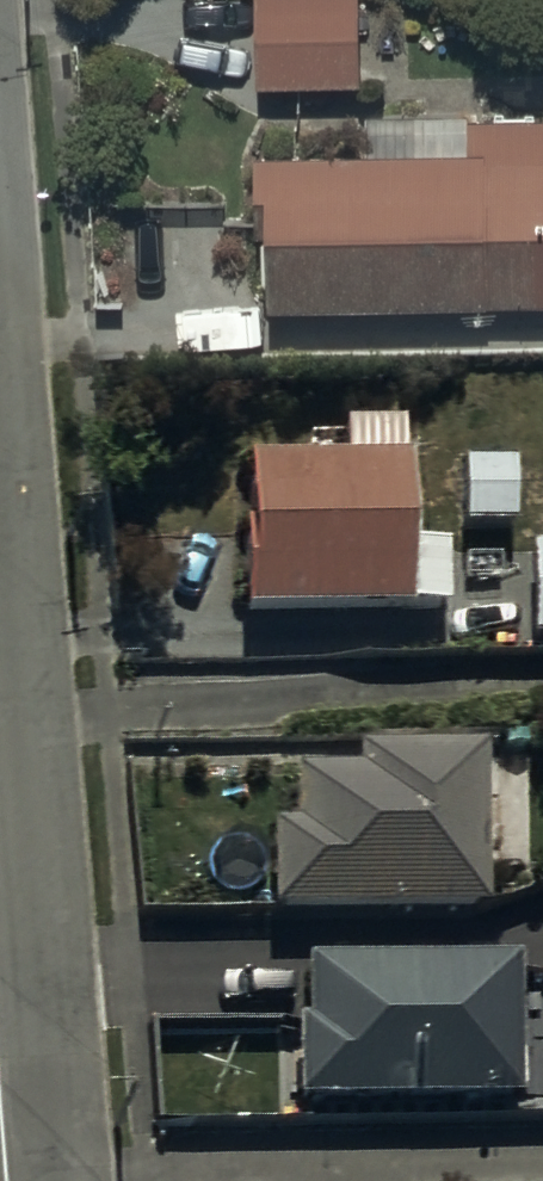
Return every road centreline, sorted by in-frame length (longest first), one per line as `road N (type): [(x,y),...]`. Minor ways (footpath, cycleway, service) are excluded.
road 1 (residential): [(15,1180),(0,977)]

